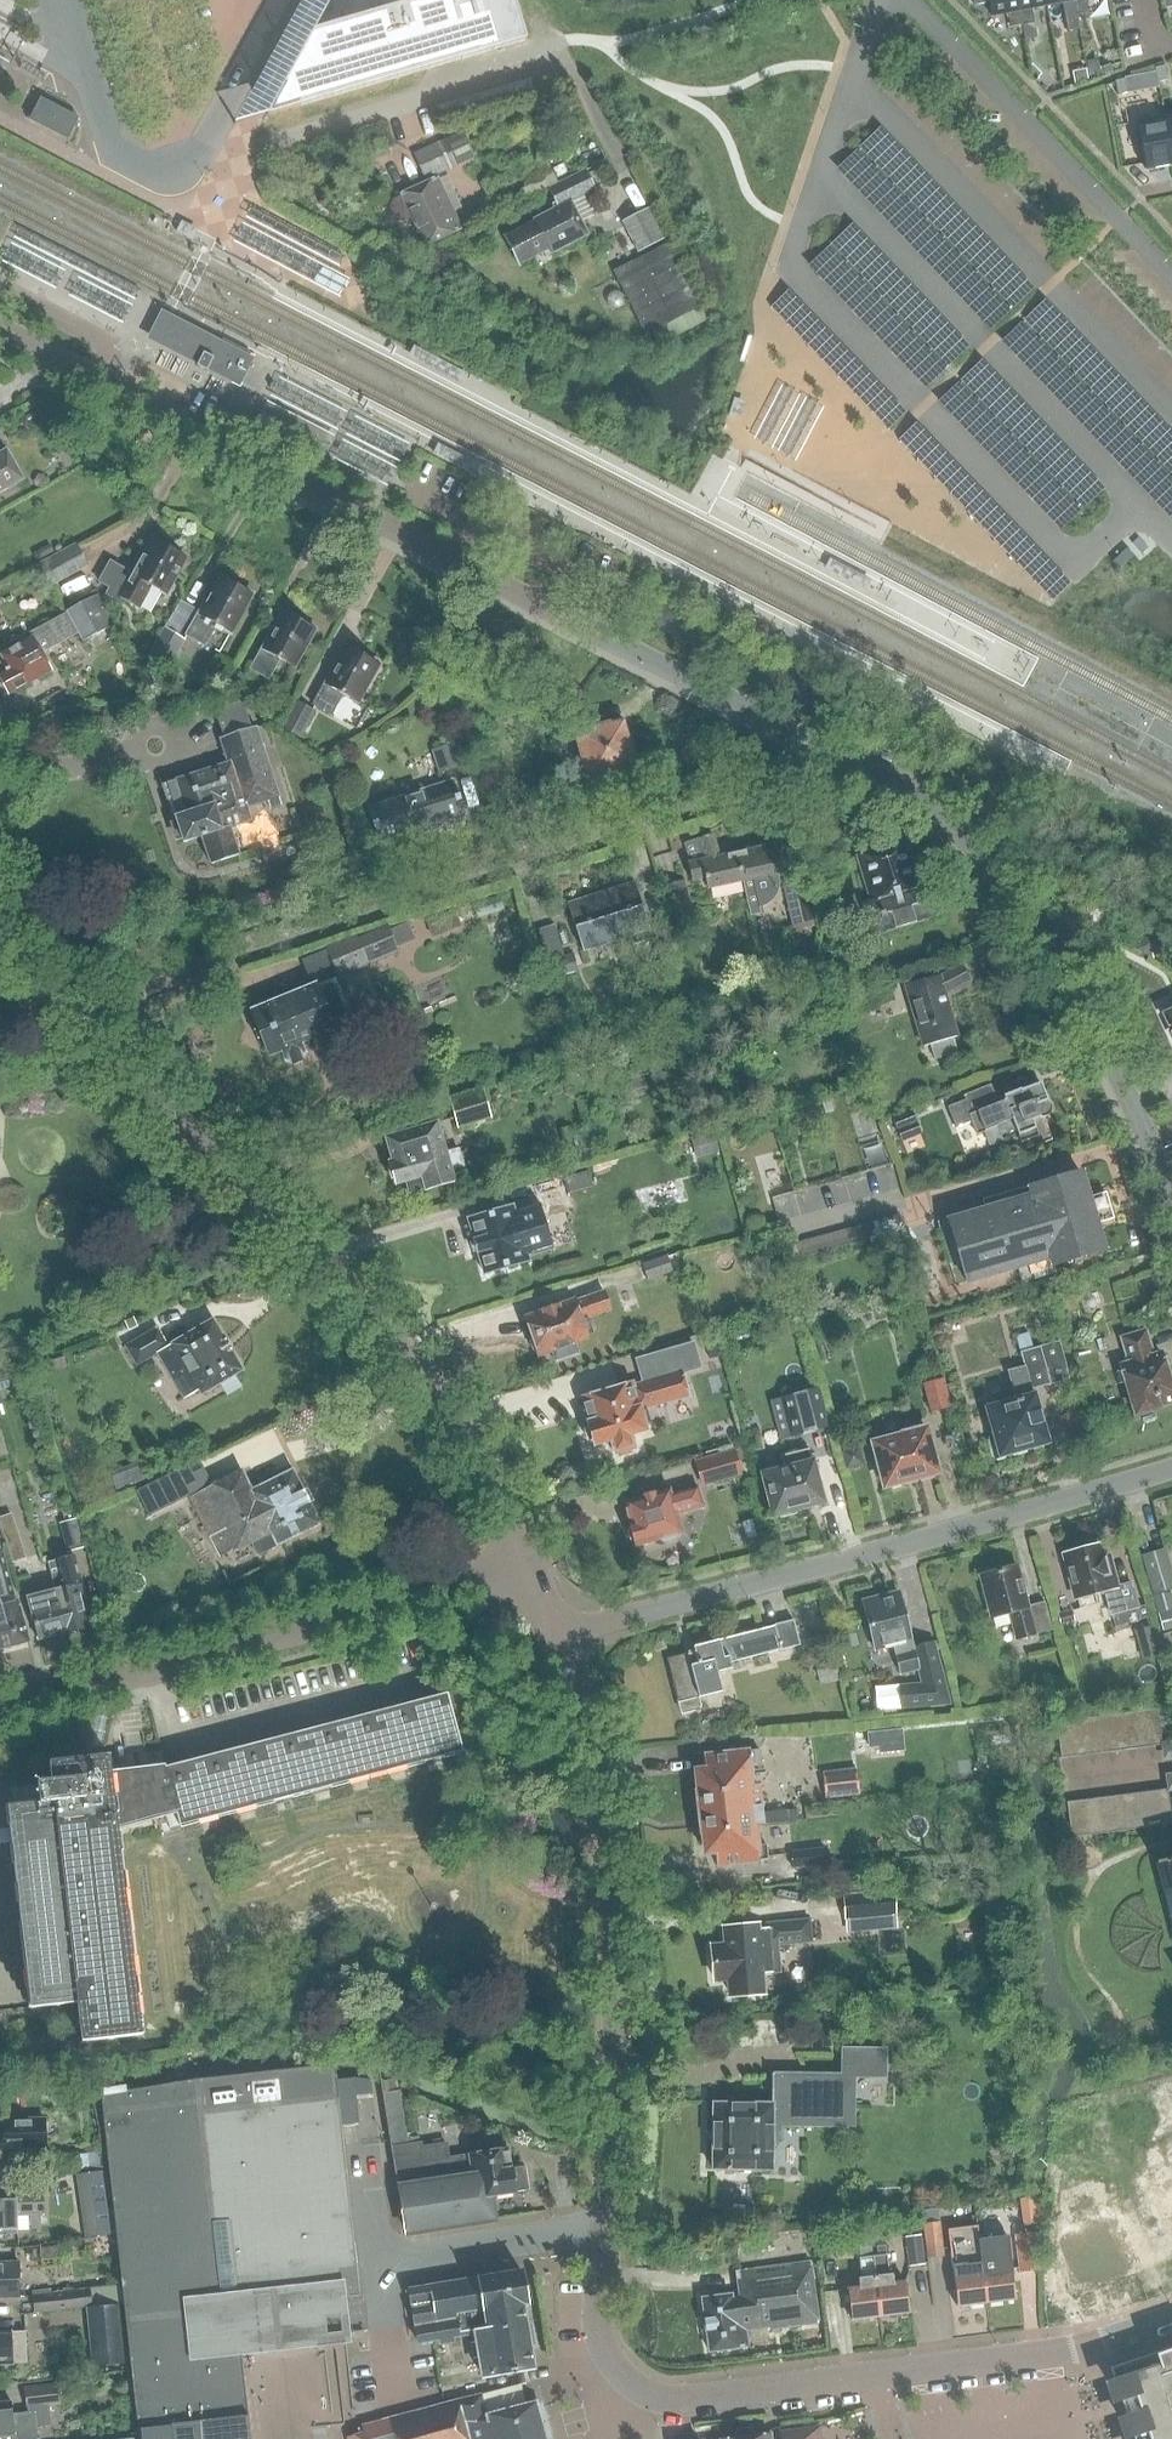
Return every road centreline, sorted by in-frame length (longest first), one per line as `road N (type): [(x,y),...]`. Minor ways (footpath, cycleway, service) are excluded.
road 1 (unclassified): [(854,764),(0,329)]
road 2 (tertiary): [(626,2385),(607,2364),(597,2300),(612,2015),(608,1870),(562,1632)]
road 3 (tertiary): [(530,1566),(488,1470),(393,1340),(73,1018)]
road 4 (residential): [(562,1632),(1171,1467)]
road 5 (tertiary): [(626,2385),(687,2399),(1087,2345),(1171,2318)]
road 6 (residential): [(0,1705),(530,1566)]
road 7 (residential): [(854,764),(917,800),(967,843),(1044,929),(1171,1193)]
road 8 (residential): [(499,876),(73,1018)]
road 9 (unclassified): [(66,0),(111,153),(164,175),(189,164),(283,0)]
road 10 (residential): [(1171,282),(905,0)]
road 11 (tertiary): [(73,1018),(0,916)]

